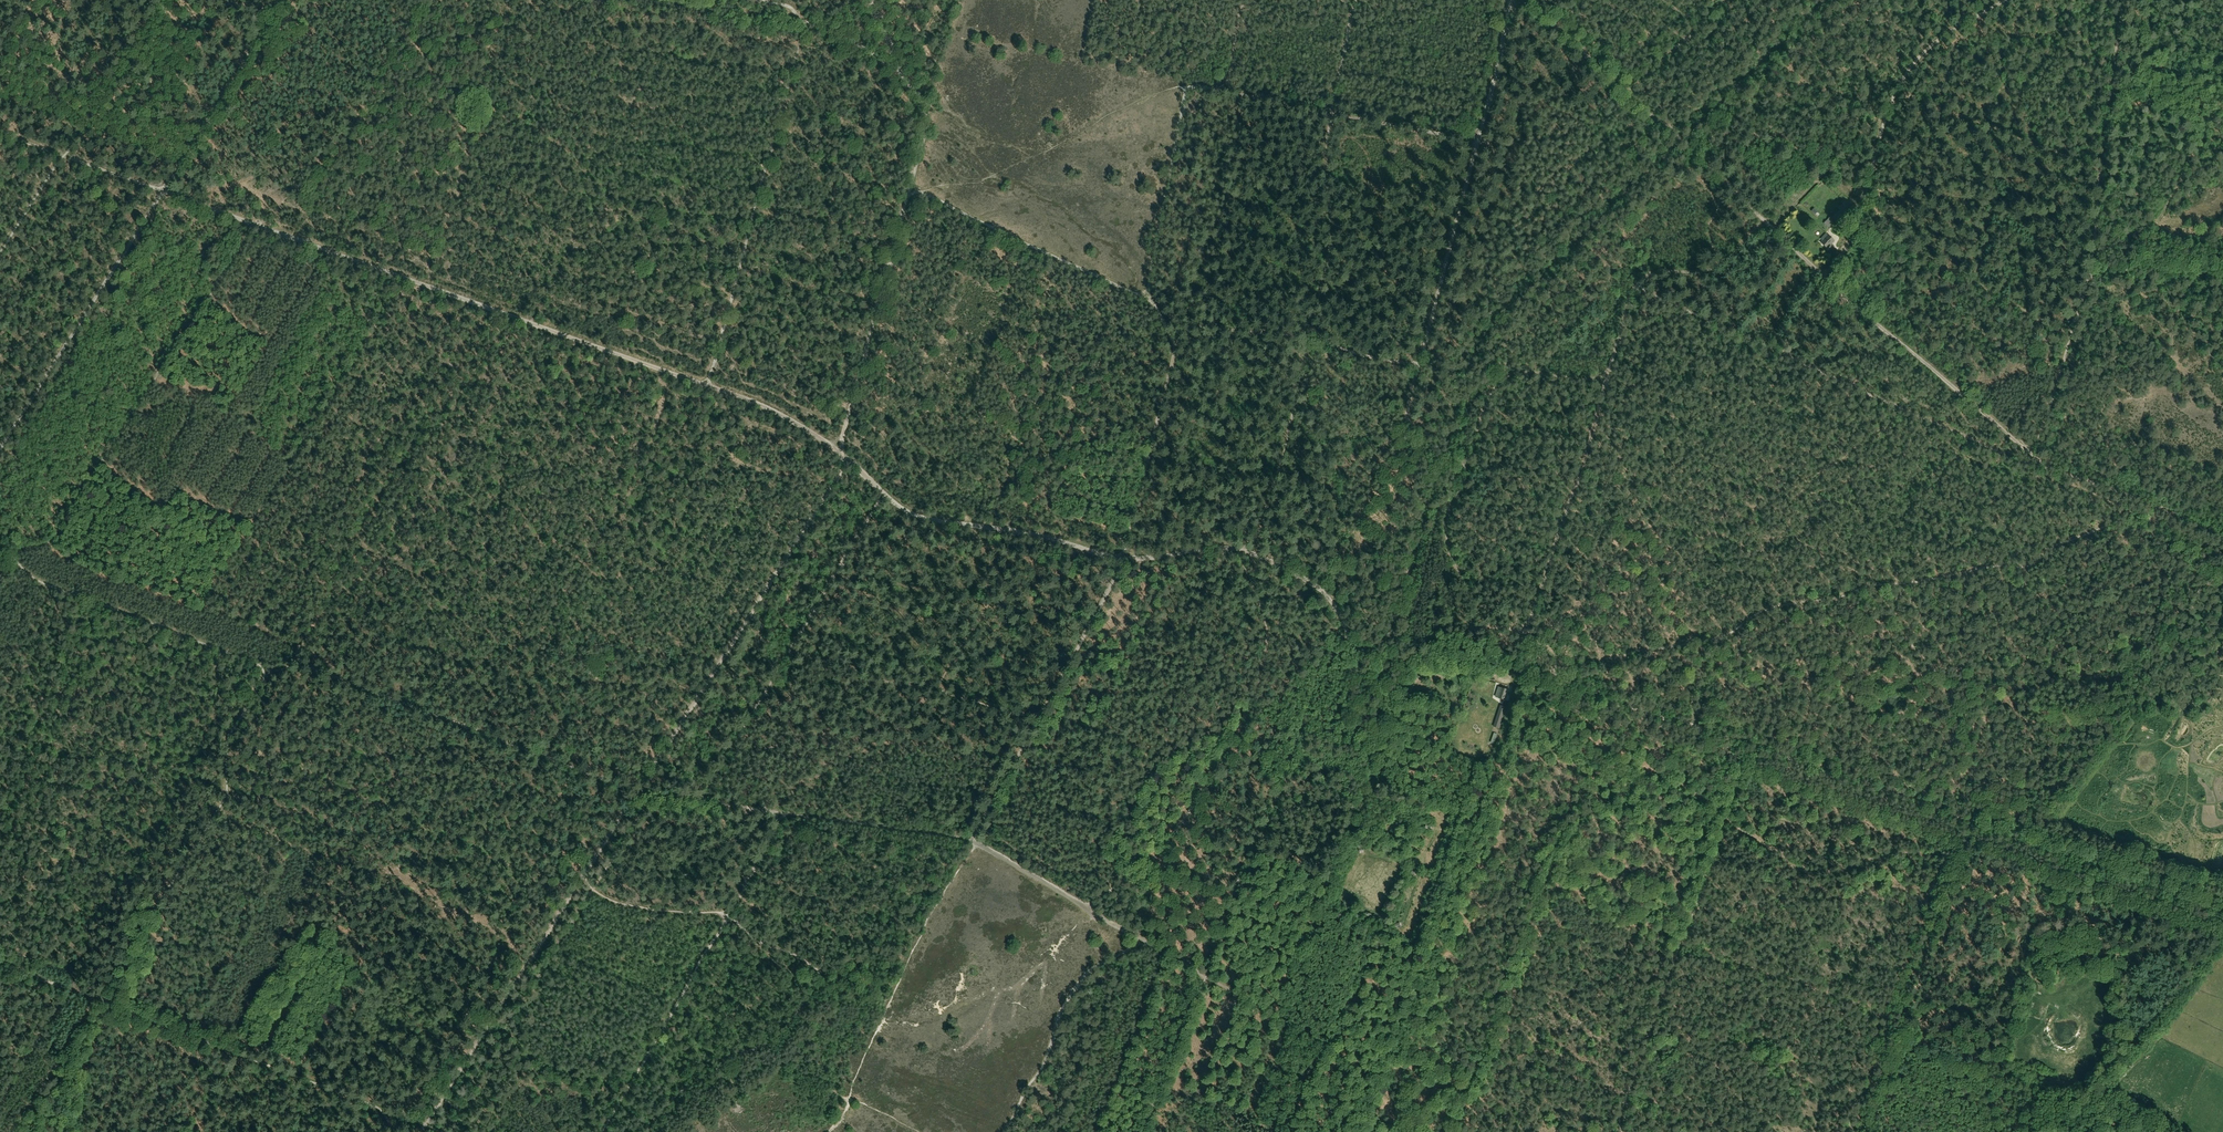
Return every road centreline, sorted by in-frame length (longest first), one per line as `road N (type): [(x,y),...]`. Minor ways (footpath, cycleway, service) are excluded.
road 1 (track): [(973,841),(1120,556),(1179,335),(1144,298),(1144,280),(1186,86)]
road 2 (track): [(0,130),(702,382)]
road 3 (track): [(1716,816),(1642,791),(1616,793),(1568,822),(1547,850),(1478,1038),(1739,1131)]
road 4 (track): [(1179,335),(1305,337),(1417,365),(1504,0)]
road 5 (track): [(1859,1131),(1968,821),(1951,724),(1883,613),(1891,584)]
road 6 (track): [(276,0),(0,446)]
road 7 (track): [(1129,872),(1168,828),(1258,689),(1261,616),(1234,549),(1314,591),(1346,638)]
road 8 (track): [(1751,743),(2222,915)]
road 9 (track): [(702,382),(801,21),(849,40),(905,78)]
road 10 (track): [(874,0),(927,110),(835,452)]
road 11 (track): [(1732,330),(1633,287),(1524,634)]
road 12 (track): [(2120,0),(2095,238),(2034,460)]
road 13 (track): [(1693,156),(2034,460)]
road 14 (track): [(790,648),(870,678),(1084,724),(1203,776)]
road 15 (track): [(725,751),(816,734),(860,751),(891,741),(930,700),(980,611),(983,522)]
road 16 (track): [(11,556),(54,539),(252,223)]
road 17 (track): [(843,459),(913,510),(1012,526),(1132,560),(1234,549)]
road 18 (track): [(1751,743),(1738,758),(1673,940),(1625,1090),(1621,1131)]
road 19 (track): [(630,795),(843,459)]
road 20 (track): [(630,795),(293,666),(269,670)]
road 21 (track): [(2034,460),(1732,330)]
road 22 (track): [(977,843),(780,816),(724,917)]
road 23 (track): [(725,751),(885,496)]
road 24 (track): [(420,1131),(576,881)]
road 25 (track): [(1891,584),(2029,565),(2074,538),(2152,519),(2160,508)]
road 26 (track): [(1144,298),(905,189)]
road 27 (track): [(724,917),(597,1131)]
road 28 (track): [(1003,1131),(1071,994),(1091,972),(1143,941)]
road 29 (track): [(1870,1099),(1787,1075),(1718,1030),(1647,1019)]
road 30 (track): [(1897,1020),(1702,943),(1673,940)]
road 31 (track): [(1858,226),(2070,335)]
road 32 (track): [(1891,90),(2103,171)]
road 33 (track): [(1257,843),(1317,672),(1346,638)]
road 34 (track): [(1558,666),(1576,693),(1751,743)]
road 35 (track): [(1521,0),(1670,136)]
road 36 (track): [(1468,464),(1487,395),(1500,380),(1529,371),(1580,382),(1603,376)]
road 37 (track): [(1732,330),(1728,272),(1710,234),(1719,203),(1693,156)]
road 38 (track): [(1883,109),(1858,226),(1824,276)]
road 39 (track): [(1465,631),(1472,607),(1447,549),(1447,521),(1468,464)]
road 40 (track): [(1142,1131),(1205,976)]
road 41 (track): [(1883,109),(1900,72),(1937,37),(2002,0)]
road 42 (track): [(15,1131),(99,1000)]
road 43 (track): [(1762,220),(1723,263),(1652,270),(1633,287)]
road 44 (track): [(724,917),(645,909),(576,881)]
road 45 (track): [(630,795),(780,816)]
road 46 (track): [(702,382),(778,414),(835,452)]
road 47 (track): [(1186,86),(1331,113)]
road 48 (track): [(1331,113),(1475,137)]
road 49 (track): [(1112,554),(1081,570),(1030,560),(980,590)]
road 50 (track): [(1257,843),(1205,976)]
road 51 (track): [(1417,365),(1408,434),(1422,450),(1468,464)]
road 52 (track): [(1129,872),(1171,880),(1257,843)]
road 53 (track): [(2160,508),(2034,460)]
road 54 (track): [(1768,225),(1819,169),(1861,208)]

